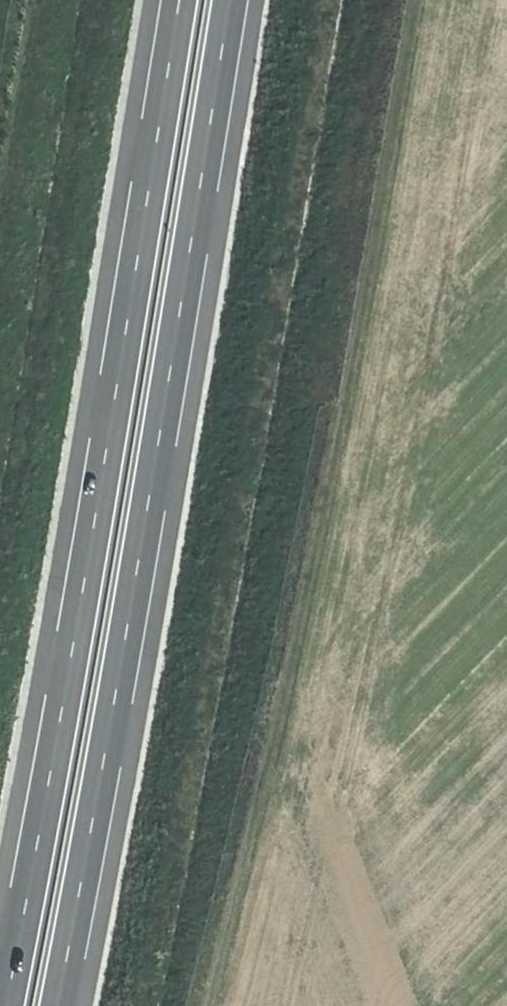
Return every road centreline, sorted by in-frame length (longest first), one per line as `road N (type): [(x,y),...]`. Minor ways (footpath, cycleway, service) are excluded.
road 1 (track): [(404,0),(264,735),(377,1005)]
road 2 (motorway): [(172,0),(3,1005)]
road 3 (motorway): [(58,1005),(223,0)]

